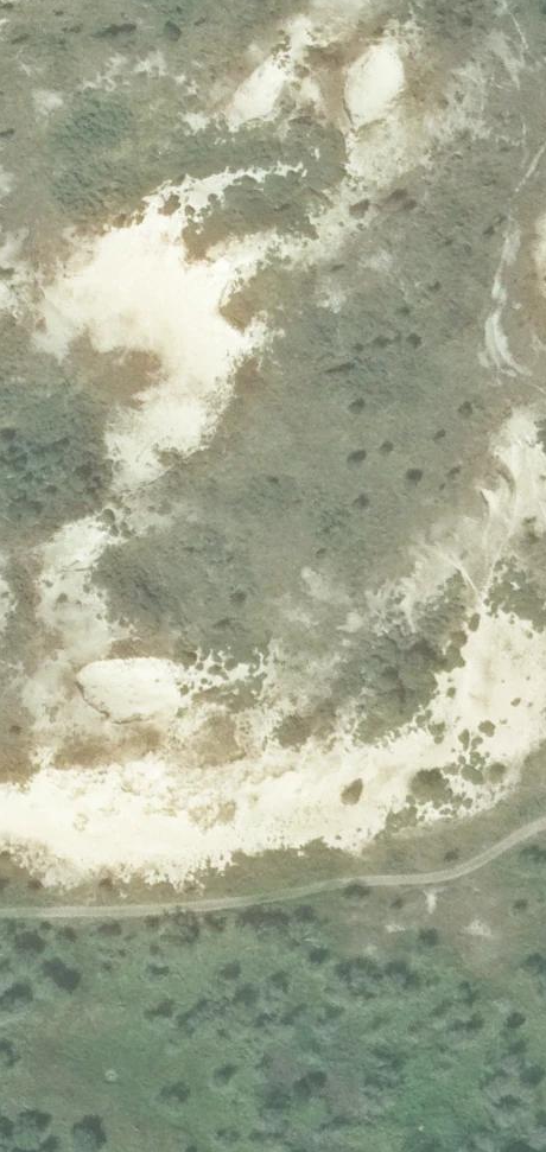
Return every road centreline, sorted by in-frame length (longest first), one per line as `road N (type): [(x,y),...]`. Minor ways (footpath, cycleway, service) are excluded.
road 1 (track): [(545,823),(454,874),(345,880),(260,899),(0,910)]

